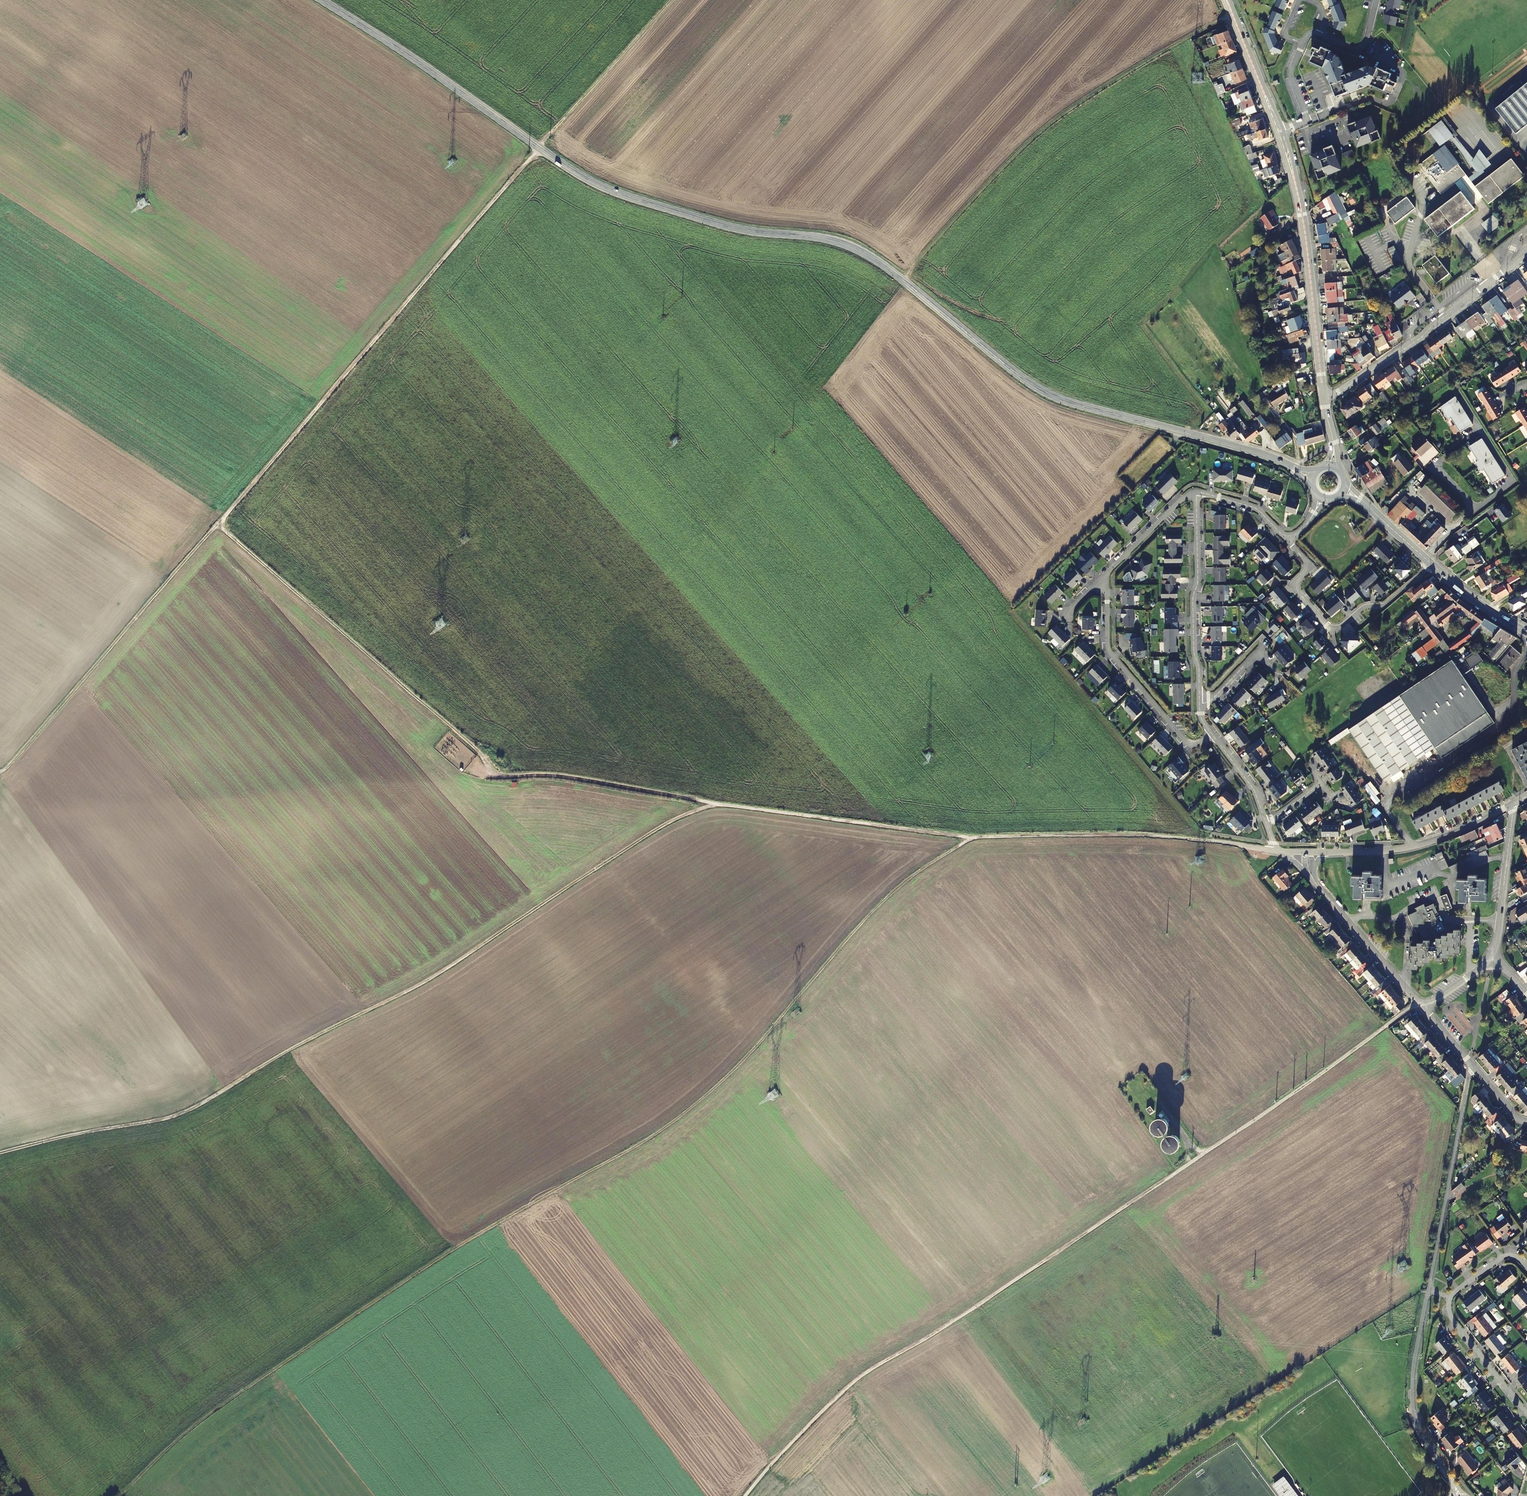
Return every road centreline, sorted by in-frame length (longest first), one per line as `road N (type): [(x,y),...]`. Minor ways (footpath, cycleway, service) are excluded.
road 1 (track): [(0,772),(219,524),(473,744),(498,775),(560,776),(915,832)]
road 2 (tertiary): [(1295,469),(1234,445),(1055,398),(847,245),(734,230),(592,181),(323,0)]
road 3 (track): [(970,837),(866,913),(738,1060),(662,1125),(378,1295),(186,1429),(123,1487)]
road 4 (track): [(1421,1006),(936,1331),(853,1378),(740,1495)]
road 5 (track): [(719,806),(646,835),(395,999),(305,1040),(207,1102),(172,1117),(0,1153)]
road 6 (track): [(219,524),(671,0)]
road 7 (track): [(904,280),(1047,124),(1231,11)]
road 8 (track): [(1275,851),(1168,834),(915,832)]
road 9 (tertiary): [(1280,133),(1302,215),(1324,398)]
road 10 (residential): [(1324,398),(1423,336),(1526,252)]
road 11 (residential): [(1432,564),(1386,604),(1330,628),(1297,591),(1310,567),(1287,536)]
road 12 (unclassified): [(1471,1066),(1429,1291)]
road 13 (residential): [(1103,578),(1110,652),(1184,738),(1197,744),(1212,734)]
road 14 (residential): [(1513,804),(1404,849),(1303,853)]
road 15 (unclassified): [(1429,1291),(1413,1405),(1459,1495)]
road 16 (residential): [(1196,492),(1199,702)]
road 17 (residential): [(1421,1006),(1304,872)]
road 18 (residential): [(1513,804),(1492,963)]
road 19 (tertiary): [(1226,0),(1280,133)]
road 20 (residential): [(1526,1414),(1452,1320),(1449,1297)]
road 21 (residential): [(1196,492),(1103,578)]

